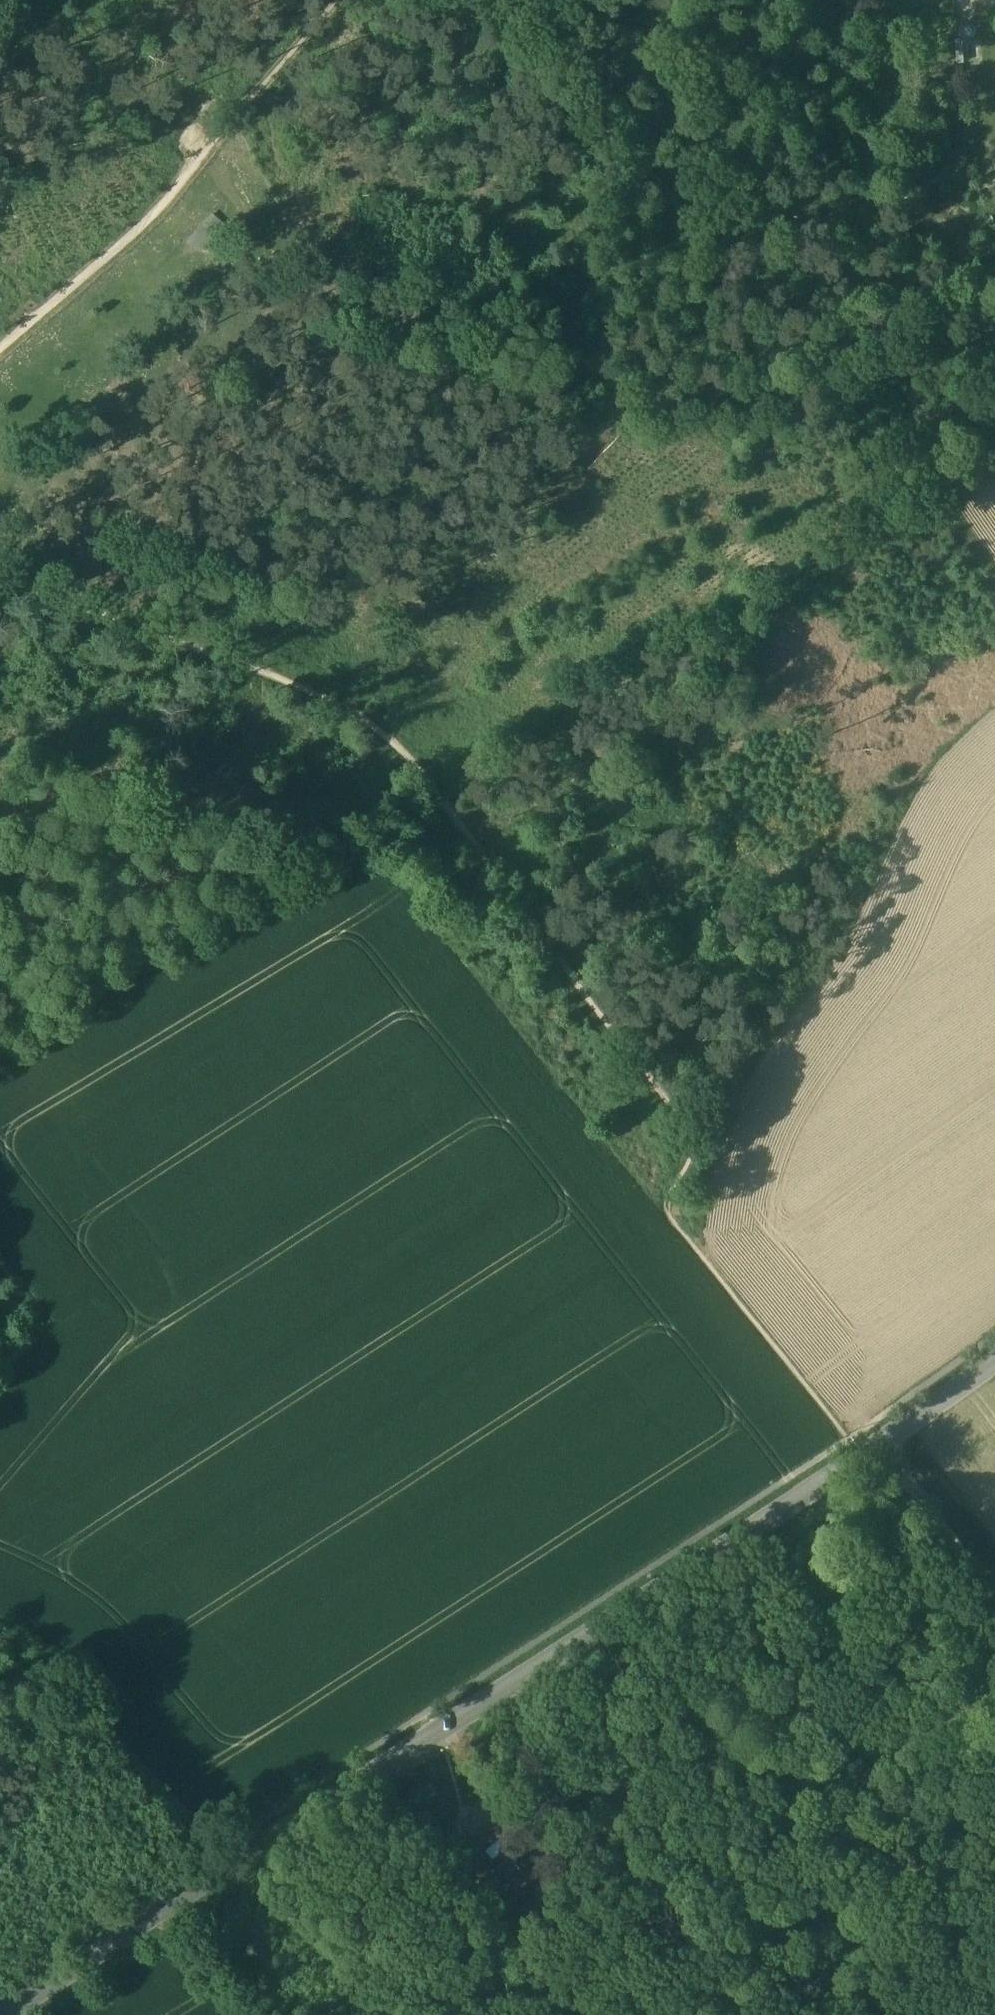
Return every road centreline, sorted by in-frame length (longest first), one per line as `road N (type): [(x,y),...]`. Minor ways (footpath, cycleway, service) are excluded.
road 1 (residential): [(994,1363),(873,1451),(0,2013)]
road 2 (track): [(0,576),(334,701),(438,788)]
road 3 (track): [(0,350),(153,215),(334,0)]

